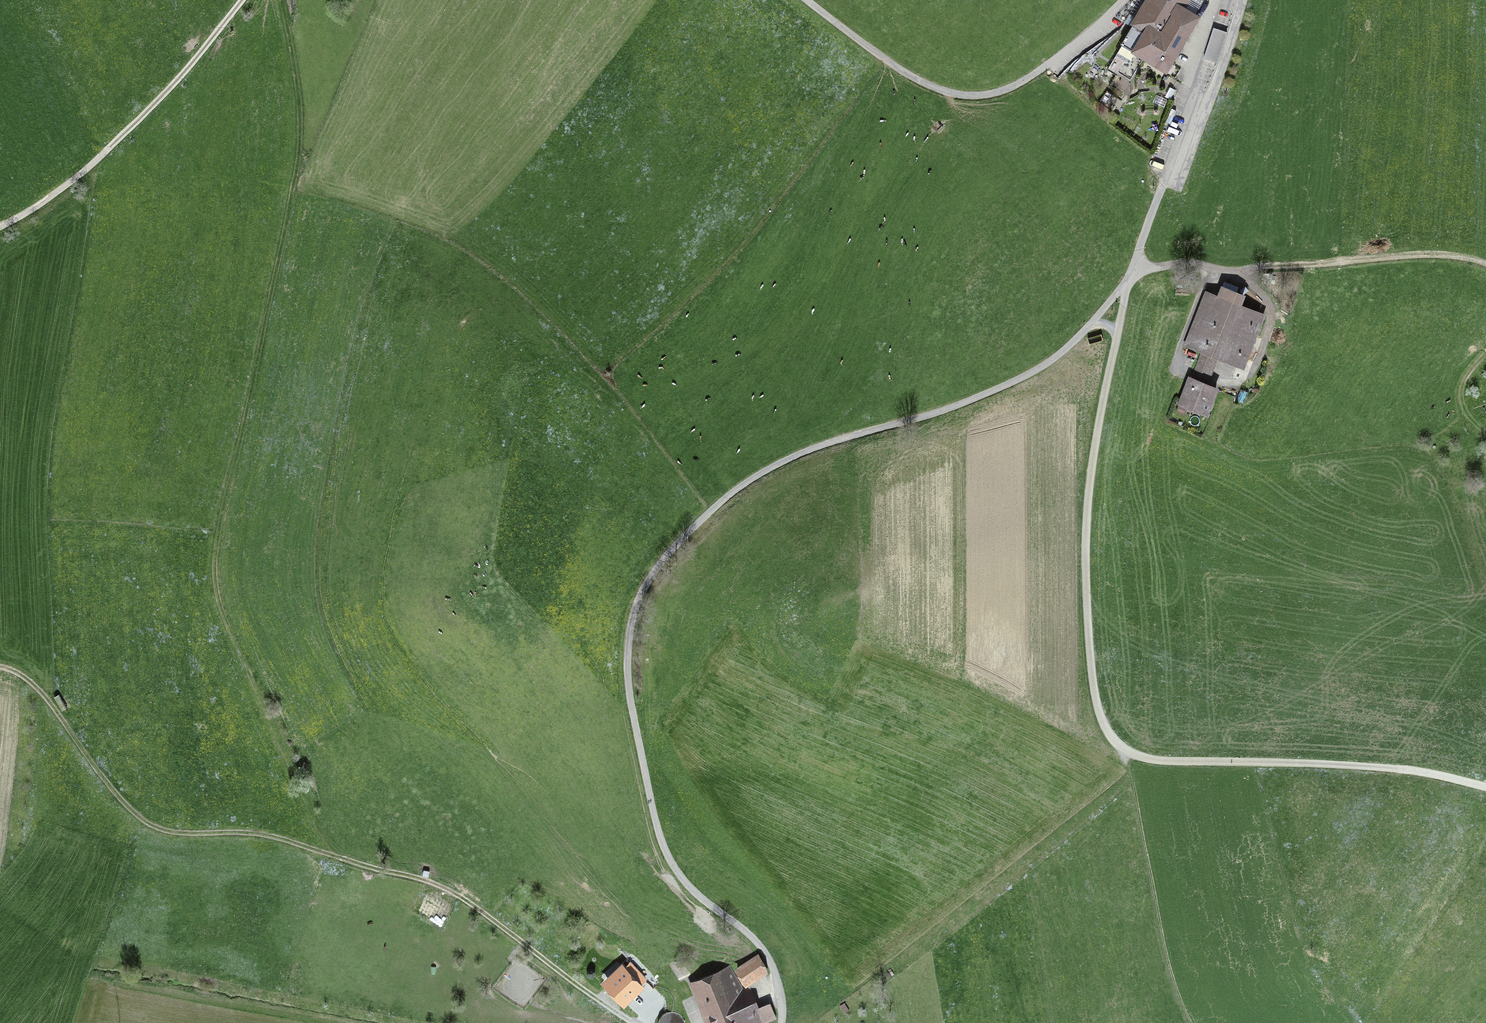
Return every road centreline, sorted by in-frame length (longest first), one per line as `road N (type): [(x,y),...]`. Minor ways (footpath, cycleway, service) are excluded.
road 1 (residential): [(1243,0),(1206,113),(1162,187),(1130,277),(1066,349),(1022,379),(932,417),(823,447),(763,473),(669,552),(638,605),(626,662),(653,824),(679,878),(774,965),(781,1022)]
road 2 (track): [(284,0),(293,101),(286,214),(237,423),(215,571),(218,601),(317,854)]
road 3 (track): [(629,1022),(448,893),(286,843),(167,838),(139,826),(46,698),(0,667)]
road 4 (track): [(1124,748),(1095,695),(1086,543),(1104,397),(1130,277)]
road 5 (unclassified): [(1123,0),(1026,79),(968,96),(894,66),(807,0)]
road 6 (track): [(1485,787),(1385,767),(1160,760),(1124,748)]
road 7 (track): [(0,227),(100,157),(171,88),(242,0)]
road 8 (track): [(1485,264),(1437,256),(1235,274)]
road 9 (track): [(1251,380),(1271,311),(1235,274)]

